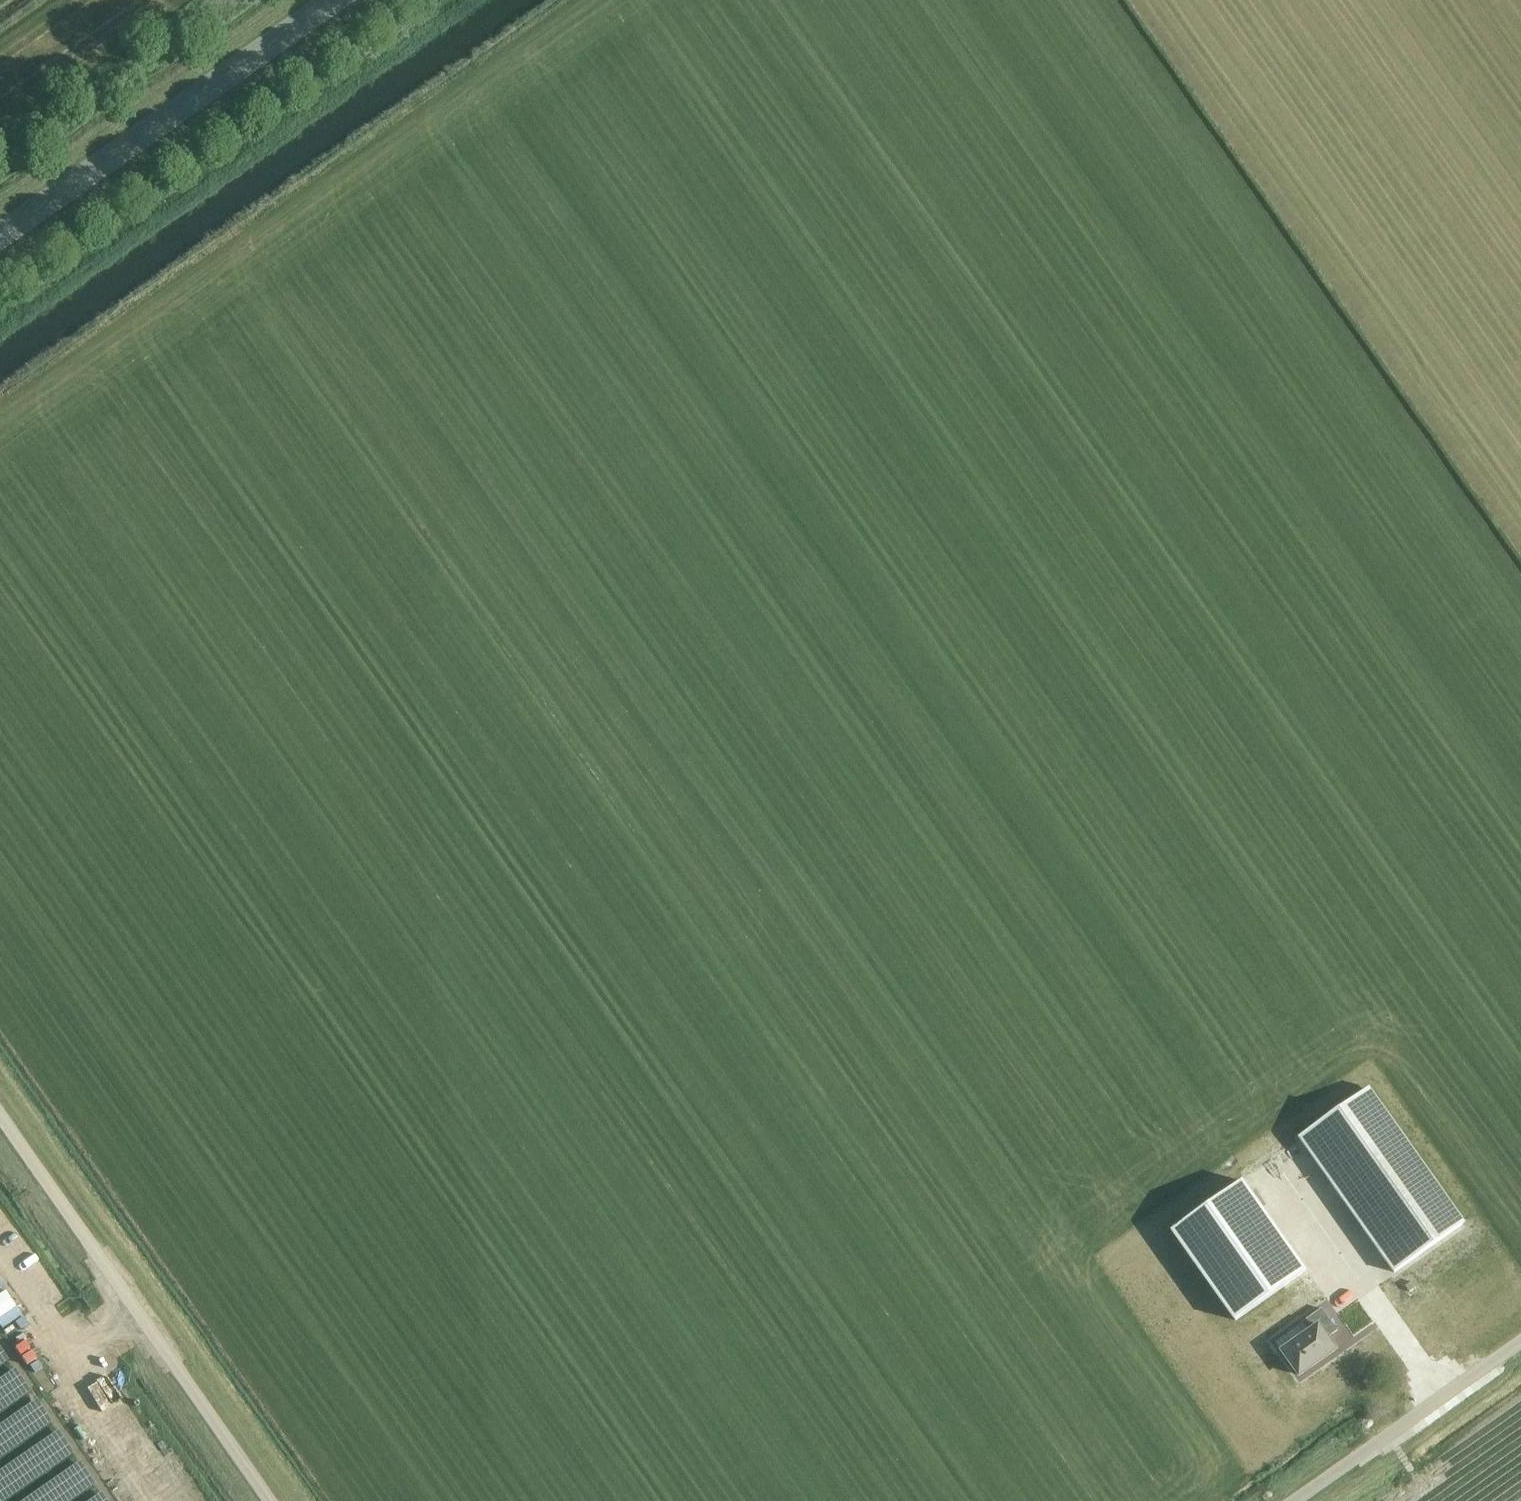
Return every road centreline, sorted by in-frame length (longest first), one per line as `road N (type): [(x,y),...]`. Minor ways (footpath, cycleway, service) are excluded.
road 1 (unclassified): [(263,1500),(0,1117)]
road 2 (unclassified): [(0,235),(334,0)]
road 3 (unclassified): [(1520,1342),(1296,1500)]

